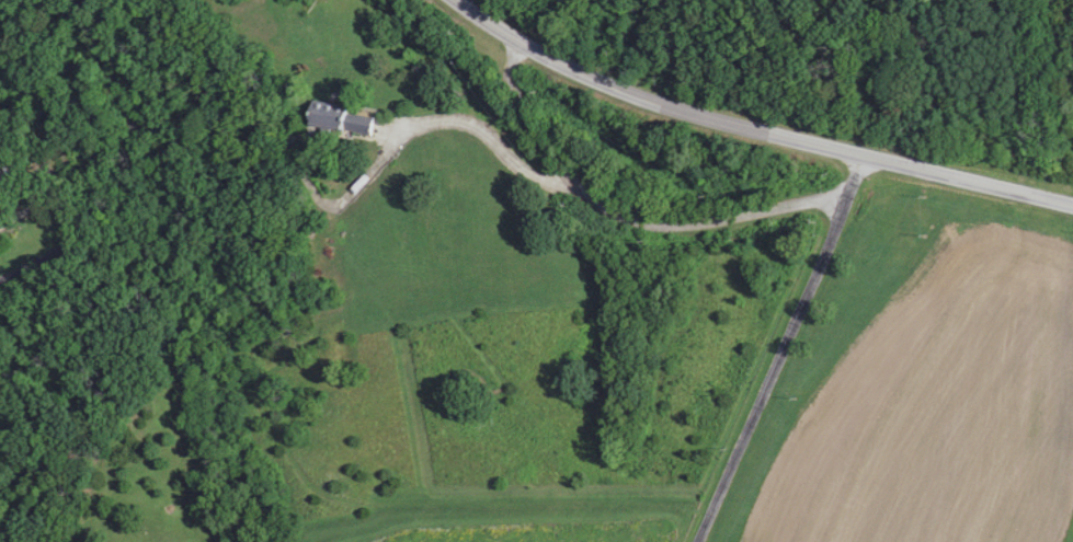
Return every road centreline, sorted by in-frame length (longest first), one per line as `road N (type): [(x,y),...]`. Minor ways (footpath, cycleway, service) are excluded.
road 1 (secondary): [(1072,209),(652,99),(545,55),(461,0)]
road 2 (residential): [(196,0),(0,465)]
road 3 (residential): [(865,154),(827,263),(701,541)]
road 4 (residential): [(38,374),(94,541)]

